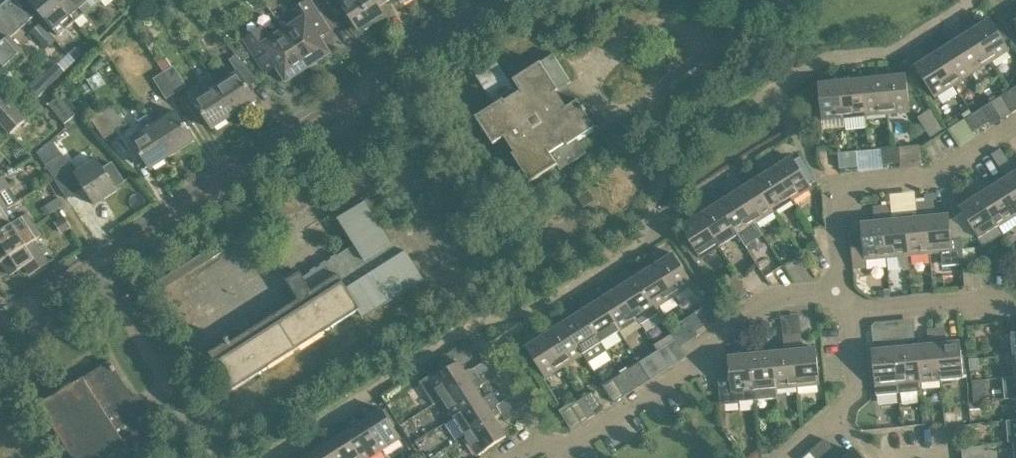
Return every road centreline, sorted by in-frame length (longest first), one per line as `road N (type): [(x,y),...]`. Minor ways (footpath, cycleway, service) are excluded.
road 1 (residential): [(8,321),(507,0)]
road 2 (residential): [(516,457),(539,444),(564,449),(700,362),(703,345),(781,296),(833,290)]
road 3 (residential): [(833,290),(841,270),(837,210),(853,185),(936,177),(1015,126)]
road 4 (residential): [(783,457),(852,398),(856,312)]
road 5 (residential): [(856,312),(954,303),(1015,311)]

